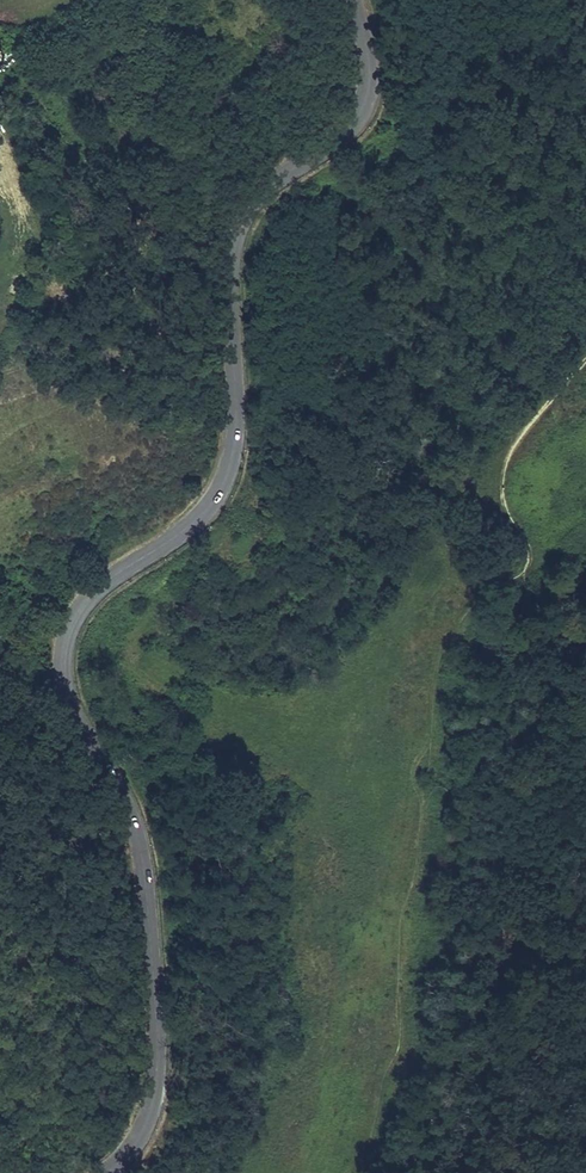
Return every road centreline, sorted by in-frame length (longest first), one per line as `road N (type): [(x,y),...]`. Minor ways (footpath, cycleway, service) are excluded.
road 1 (secondary): [(109,1172),(138,1139),(154,1097),(154,980),(138,838),(68,699),(63,653),(92,595),(189,527),(225,481),(237,414),(233,244),(258,196),(330,146),(364,103),(368,54),(354,0)]

